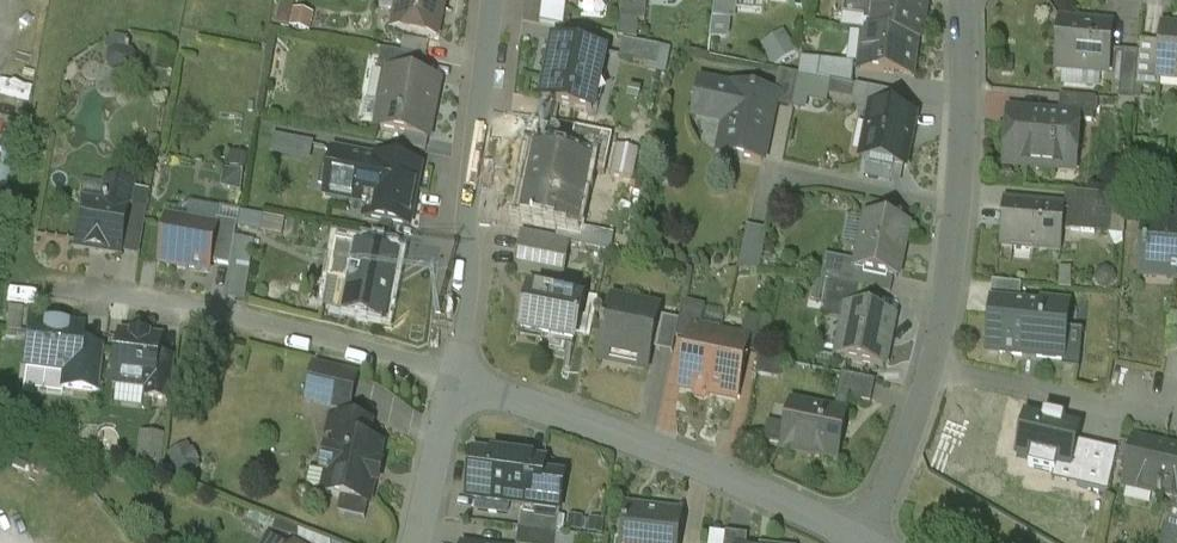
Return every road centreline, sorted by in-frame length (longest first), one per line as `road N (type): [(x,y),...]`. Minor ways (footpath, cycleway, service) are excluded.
road 1 (residential): [(879,535),(586,417),(454,375)]
road 2 (residential): [(454,375),(232,320),(47,290)]
road 3 (residential): [(454,375),(494,0)]
road 4 (residential): [(931,359),(1175,410)]
road 5 (residential): [(963,0),(953,206)]
road 6 (residential): [(931,359),(879,535)]
road 7 (residential): [(953,206),(781,169)]
road 8 (residential): [(416,542),(454,375)]
road 9 (residential): [(953,206),(931,359)]

